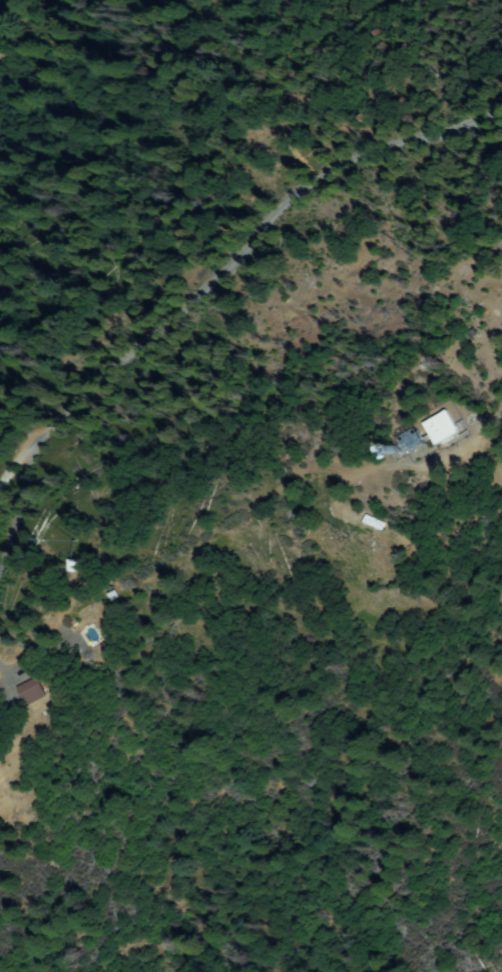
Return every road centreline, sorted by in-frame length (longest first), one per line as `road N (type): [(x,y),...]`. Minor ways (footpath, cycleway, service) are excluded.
road 1 (residential): [(0,476),(115,298),(130,288),(206,279),(243,245),(296,173),(501,98)]

